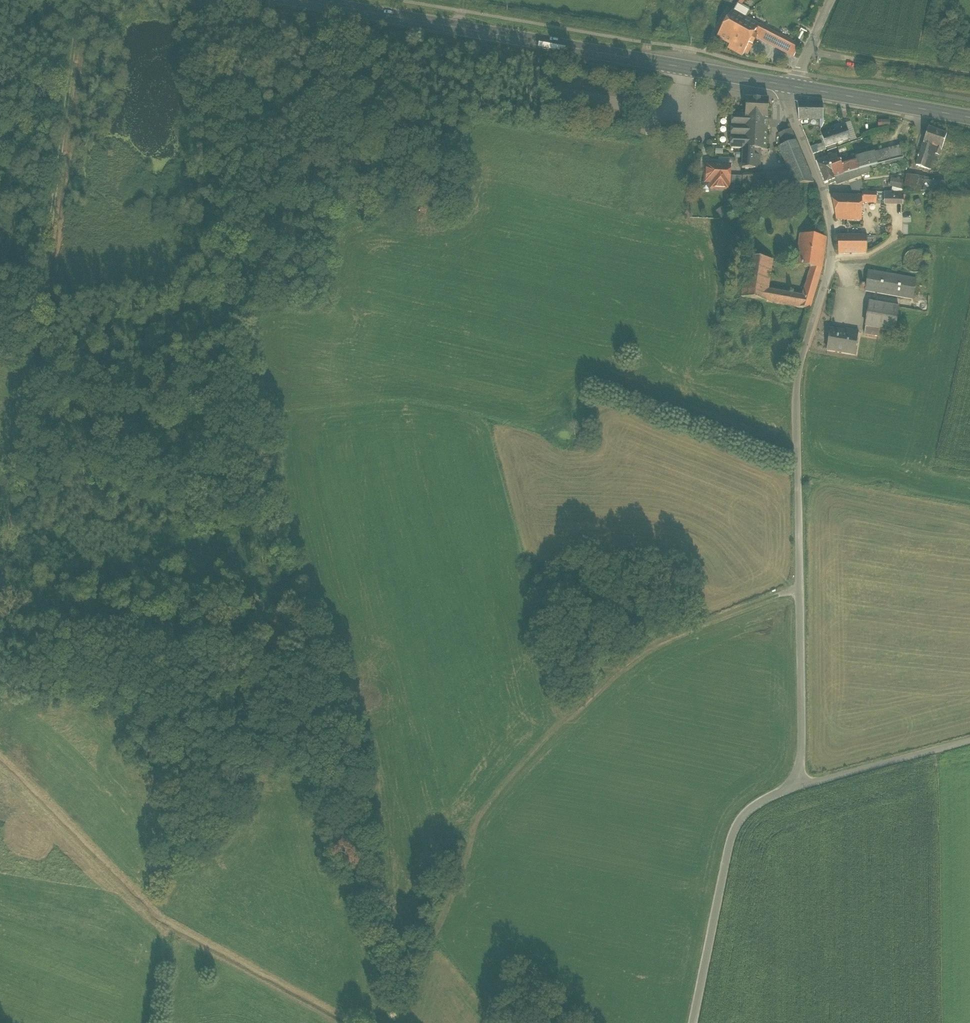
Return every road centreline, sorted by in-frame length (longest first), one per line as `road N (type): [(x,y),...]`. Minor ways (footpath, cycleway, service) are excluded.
road 1 (unclassified): [(791,86),(786,103),(825,195),(833,236),(797,385),(800,784)]
road 2 (track): [(399,1022),(473,824),(585,690),(677,632),(800,585)]
road 3 (track): [(0,595),(79,0)]
road 4 (secondary): [(791,86),(294,0)]
road 5 (unclassified): [(800,784),(755,804),(733,830),(694,1022)]
road 6 (track): [(212,0),(228,190)]
road 7 (secondary): [(969,117),(791,86)]
road 8 (unclassified): [(969,739),(800,784)]
road 9 (track): [(808,51),(969,75)]

